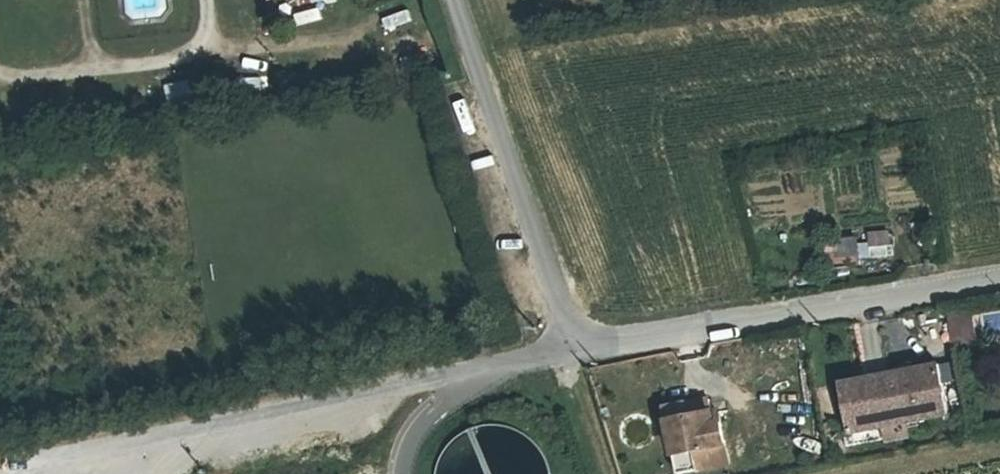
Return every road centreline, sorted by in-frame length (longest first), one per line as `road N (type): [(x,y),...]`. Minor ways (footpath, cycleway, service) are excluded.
road 1 (residential): [(0,467),(565,354)]
road 2 (residential): [(565,354),(999,282)]
road 3 (unclassified): [(565,354),(449,0)]

